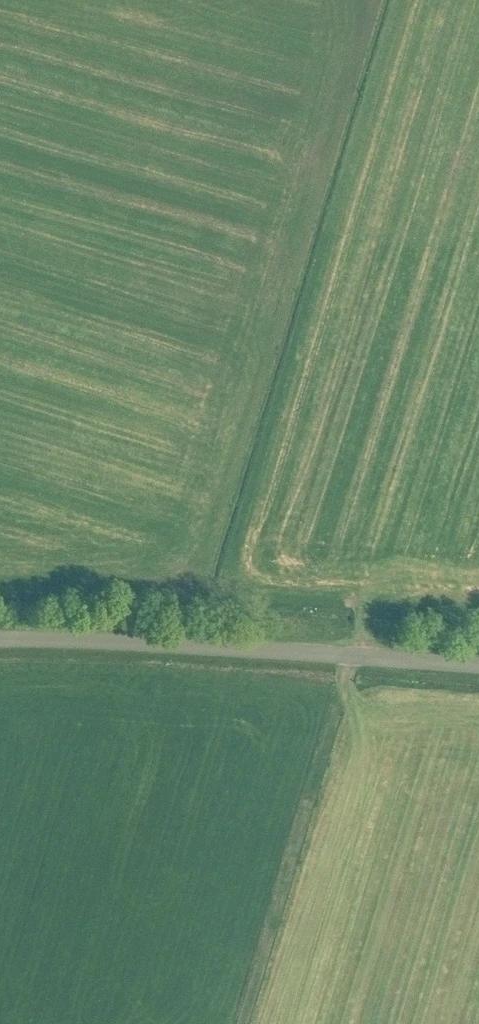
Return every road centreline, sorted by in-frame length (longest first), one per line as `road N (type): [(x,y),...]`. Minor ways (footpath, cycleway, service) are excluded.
road 1 (tertiary): [(0,641),(478,668)]

